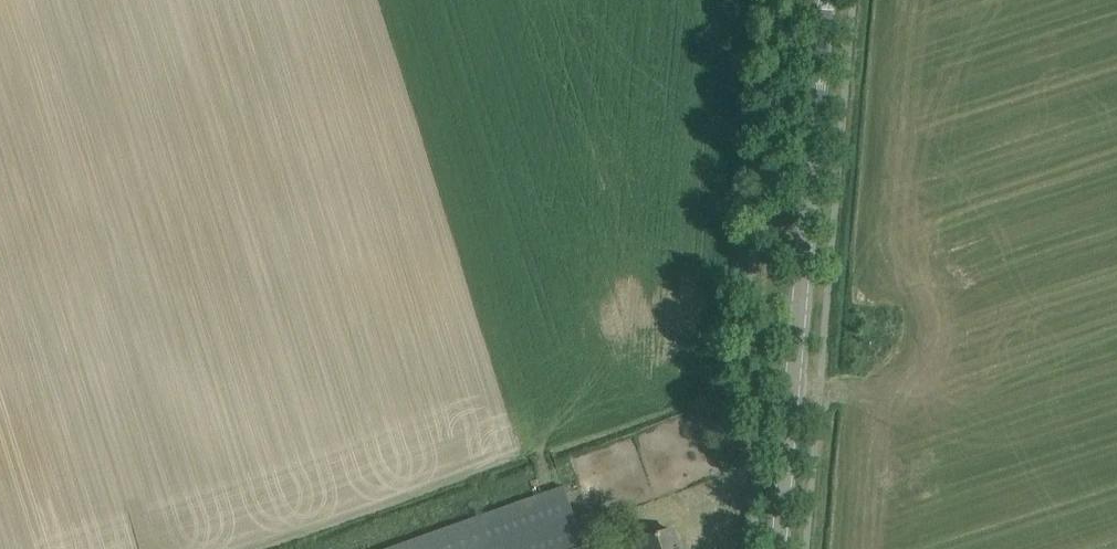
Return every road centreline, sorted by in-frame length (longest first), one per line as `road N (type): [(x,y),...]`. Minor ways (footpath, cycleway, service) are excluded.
road 1 (tertiary): [(778,548),(826,0)]

